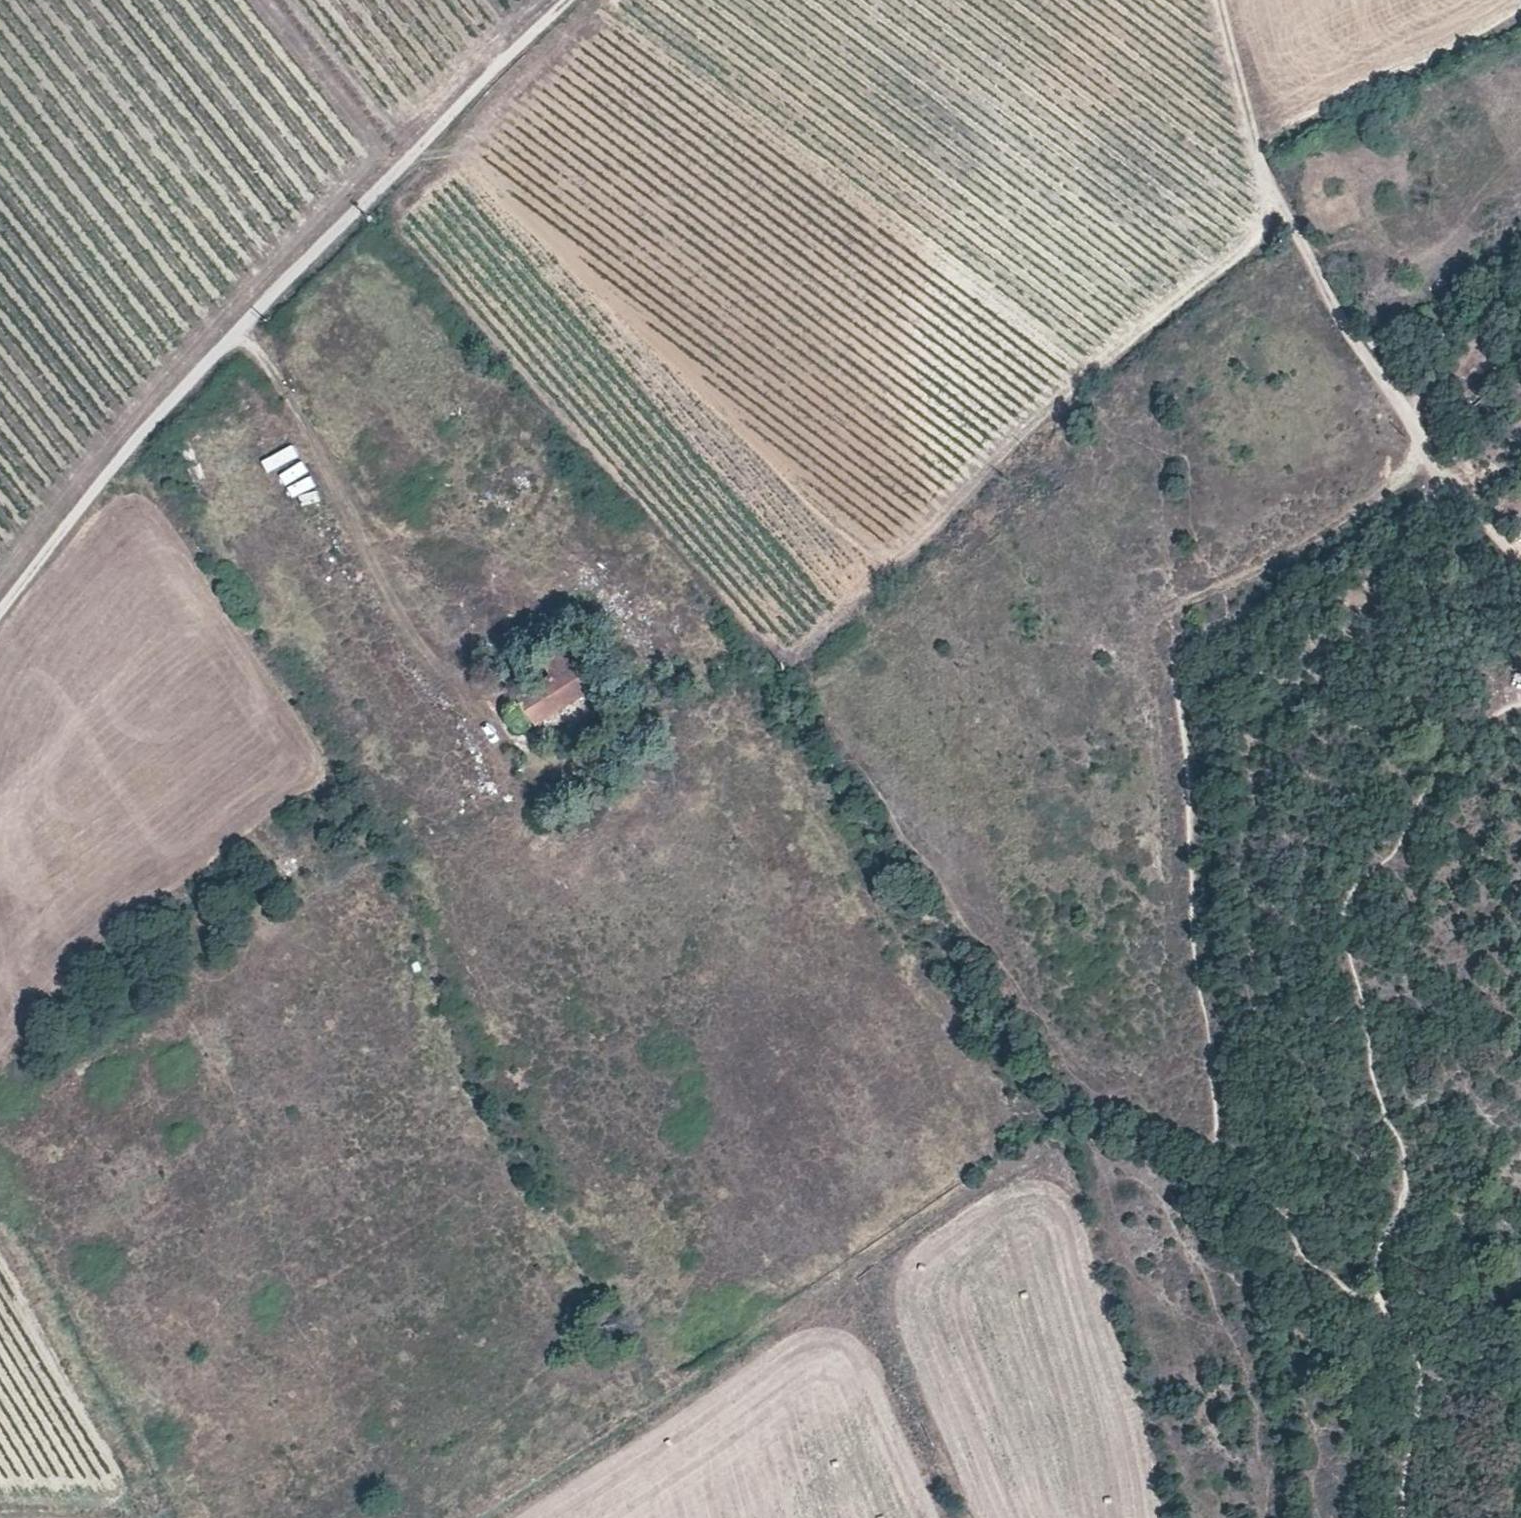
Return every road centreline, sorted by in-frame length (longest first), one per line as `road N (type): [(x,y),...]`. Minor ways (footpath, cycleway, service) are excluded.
road 1 (track): [(0,623),(158,422),(571,0)]
road 2 (track): [(1217,0),(1261,169),(1365,358),(1520,578)]
road 3 (track): [(1175,610),(1262,572),(1434,460)]

